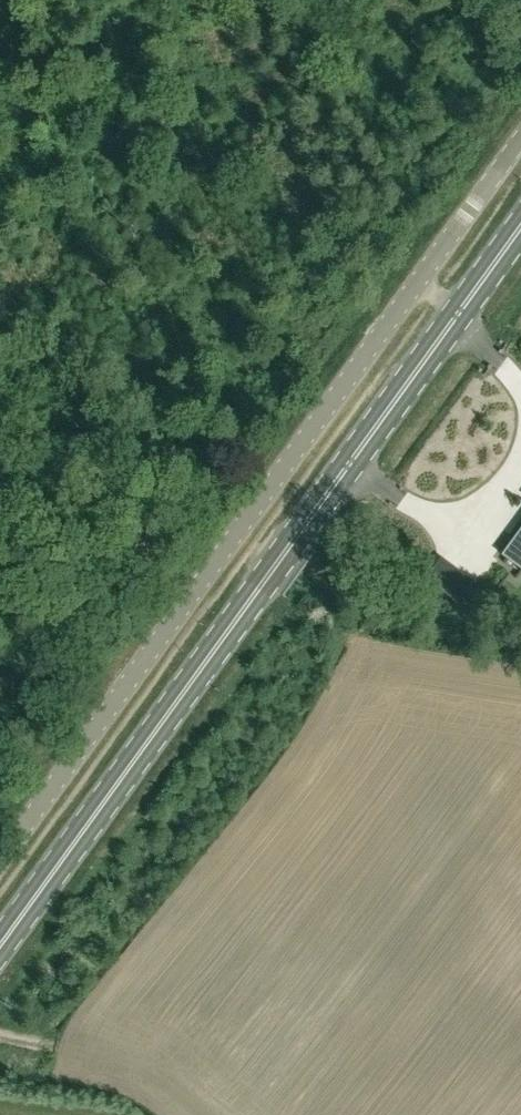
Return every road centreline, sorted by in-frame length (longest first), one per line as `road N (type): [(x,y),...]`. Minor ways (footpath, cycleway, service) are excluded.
road 1 (unclassified): [(0,864),(520,136)]
road 2 (primary): [(0,946),(520,226)]
road 3 (track): [(0,498),(78,521),(196,591)]

